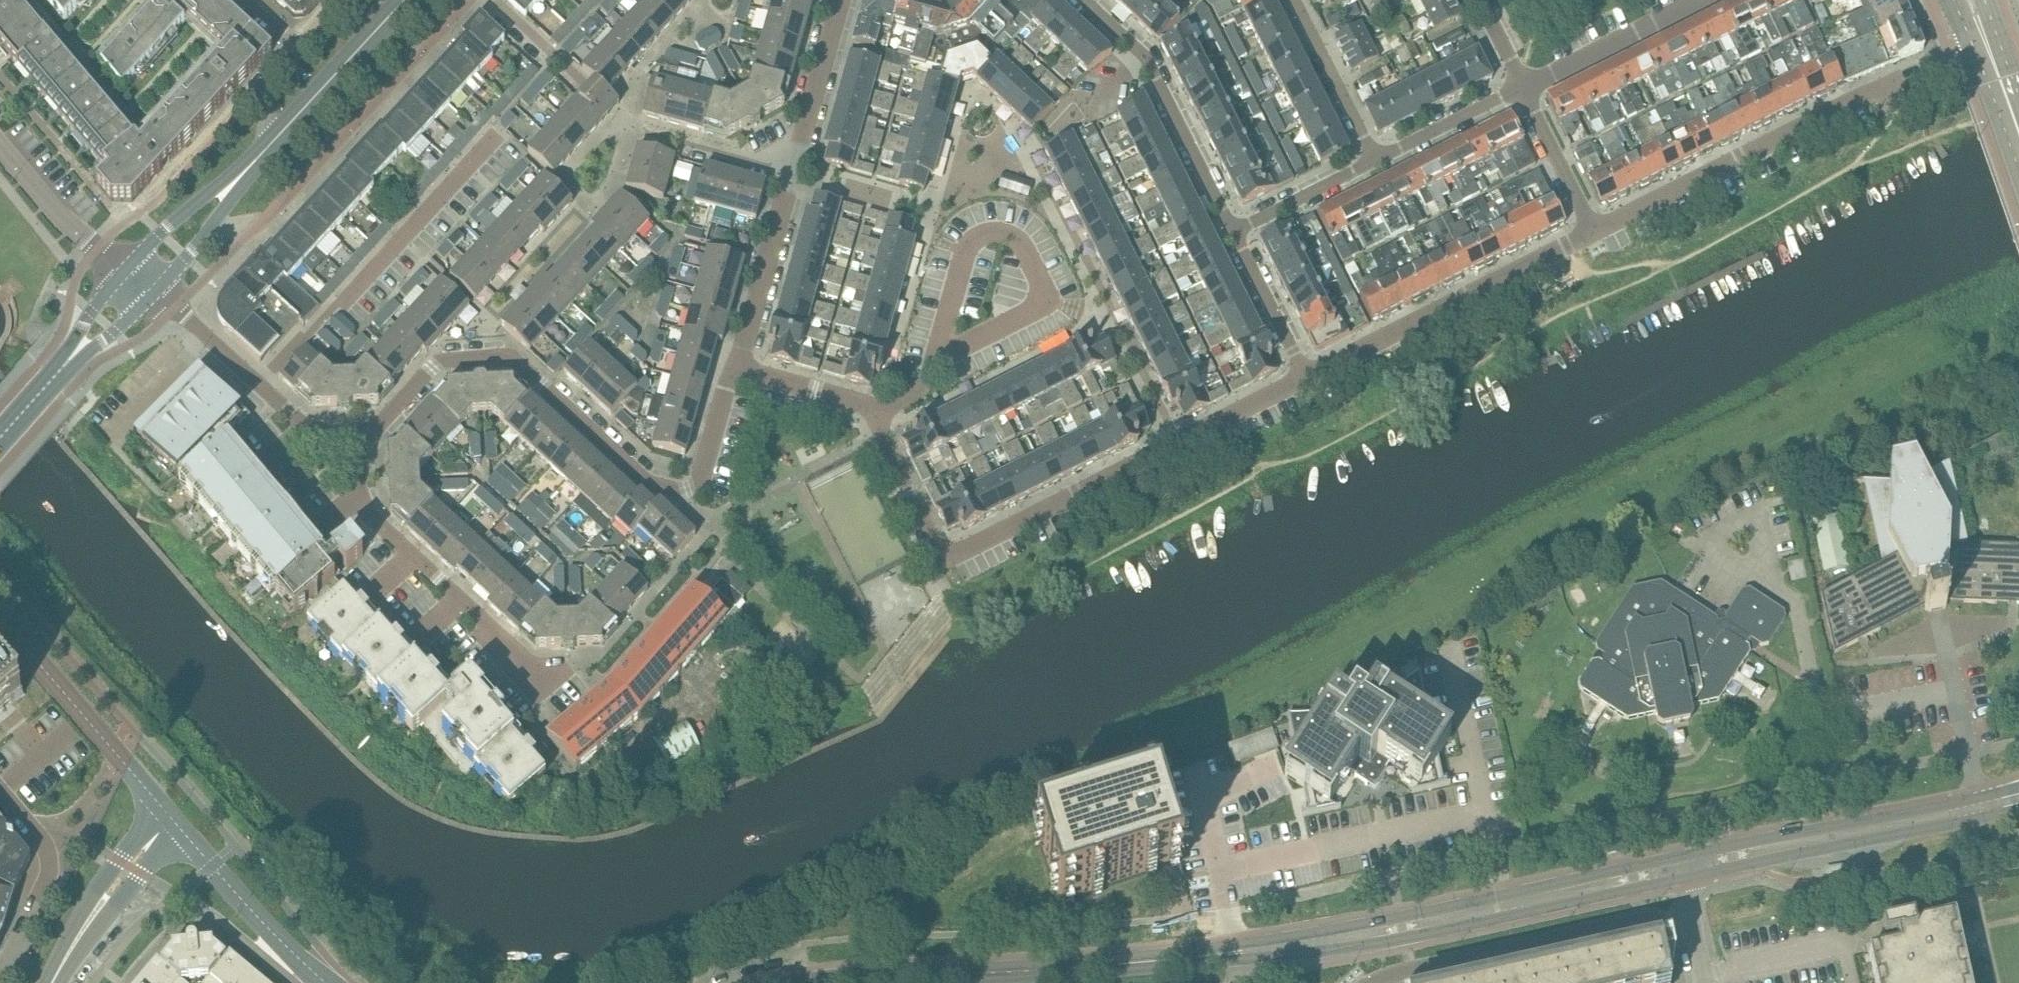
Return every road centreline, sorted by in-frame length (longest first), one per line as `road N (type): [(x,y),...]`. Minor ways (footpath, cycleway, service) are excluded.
road 1 (tertiary): [(976,973),(1323,940),(1681,866)]
road 2 (residential): [(357,437),(433,365),(509,356),(645,479),(678,488),(701,477),(734,367)]
road 3 (residential): [(947,551),(1307,376)]
road 4 (residential): [(208,230),(254,230),(470,0)]
road 5 (residential): [(1595,230),(1888,84),(1899,107)]
road 6 (tertiary): [(1681,866),(2018,798)]
road 7 (residential): [(1366,982),(1650,915),(1692,914)]
road 8 (residential): [(1307,376),(1595,230)]
road 9 (residential): [(532,670),(360,506),(357,437)]
road 10 (residential): [(1234,234),(1147,63),(1087,0)]
road 11 (tertiary): [(0,618),(175,820)]
road 12 (residential): [(357,437),(287,410),(158,290)]
road 13 (residential): [(936,356),(967,245),(984,232),(1008,233),(1023,244),(1040,280),(1035,309)]
road 14 (tertiary): [(327,982),(175,820)]
road 15 (tertiary): [(51,982),(130,865),(175,820)]
road 16 (residential): [(734,367),(792,172)]
road 17 (tertiary): [(267,134),(124,270)]
road 18 (residential): [(1523,83),(1692,0)]
road 19 (residential): [(792,172),(839,0)]
road 20 (unclassified): [(124,270),(0,143)]
road 21 (residential): [(1373,158),(1295,0)]
road 22 (residential): [(28,823),(42,839),(48,871),(0,982)]
road 23 (residential): [(1373,158),(1523,83)]
road 24 (tertiary): [(811,982),(976,973)]
road 25 (residential): [(1595,230),(1523,83)]
road 26 (residential): [(1307,376),(1234,234)]
road 27 (tertiary): [(295,116),(404,0)]
road 28 (residential): [(947,551),(935,545),(872,414)]
road 29 (residential): [(1234,234),(1373,158)]
road 30 (residential): [(792,172),(641,129)]
road 31 (tertiary): [(41,389),(158,290)]
road 32 (residential): [(872,414),(868,403),(734,367)]
road 33 (tertiary): [(124,270),(41,389)]
road 34 (tertiary): [(208,230),(295,116)]
road 35 (secondary): [(1976,52),(2018,171)]

